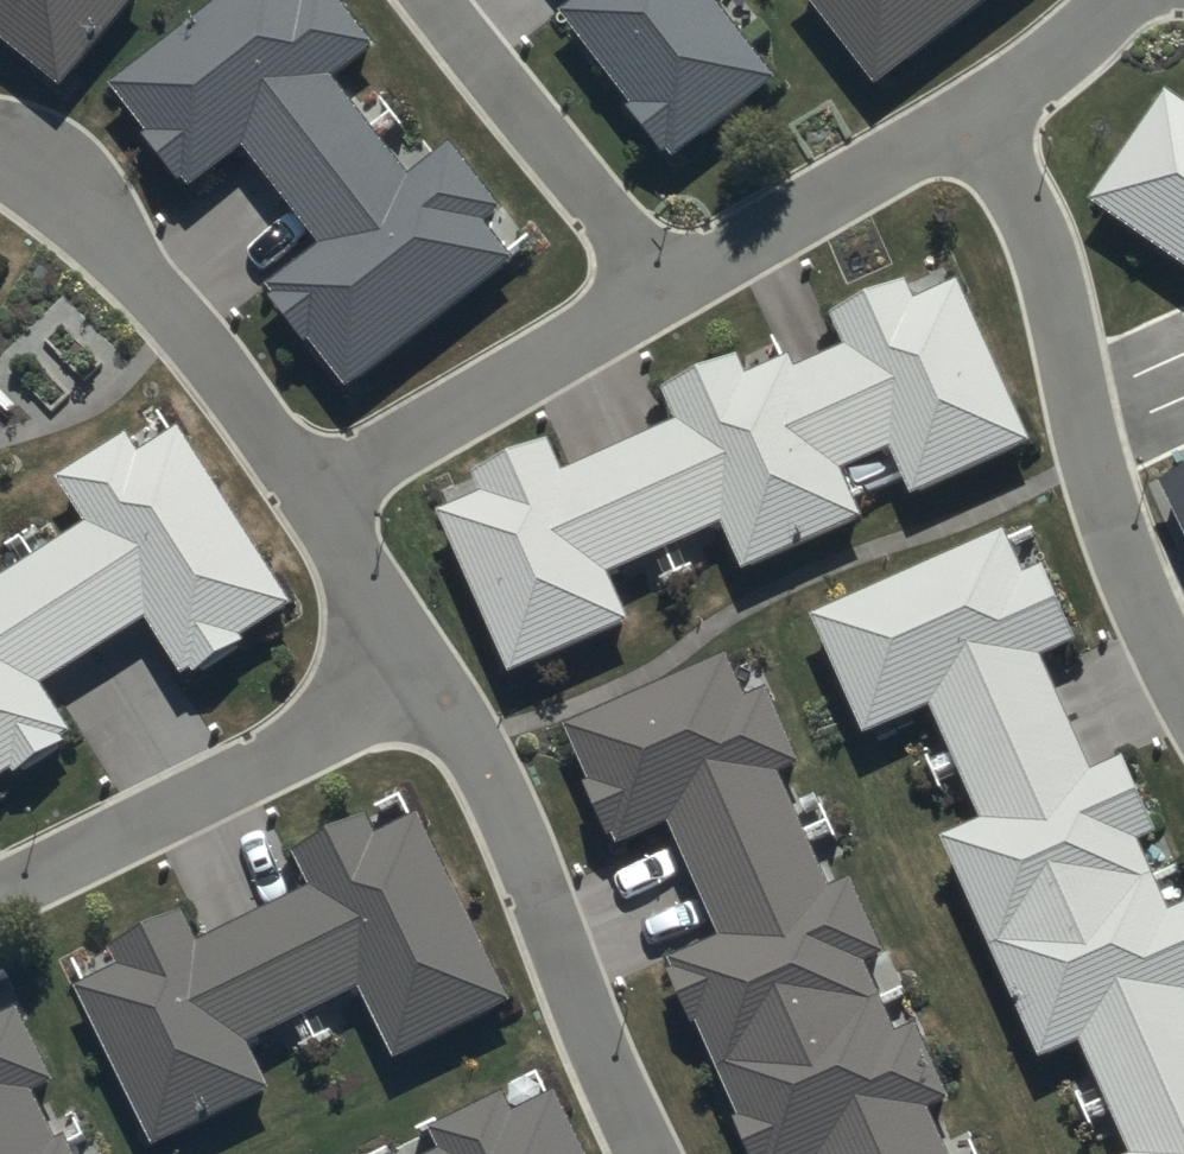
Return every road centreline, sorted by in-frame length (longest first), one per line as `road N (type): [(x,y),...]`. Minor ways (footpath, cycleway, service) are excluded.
road 1 (residential): [(310,496),(973,115)]
road 2 (residential): [(645,1153),(513,831),(426,675),(310,496)]
road 3 (residential): [(1183,686),(1151,628),(1097,468),(1061,303),(973,115)]
road 4 (residential): [(310,496),(165,305),(0,165)]
road 5 (residential): [(973,115),(1120,0)]

